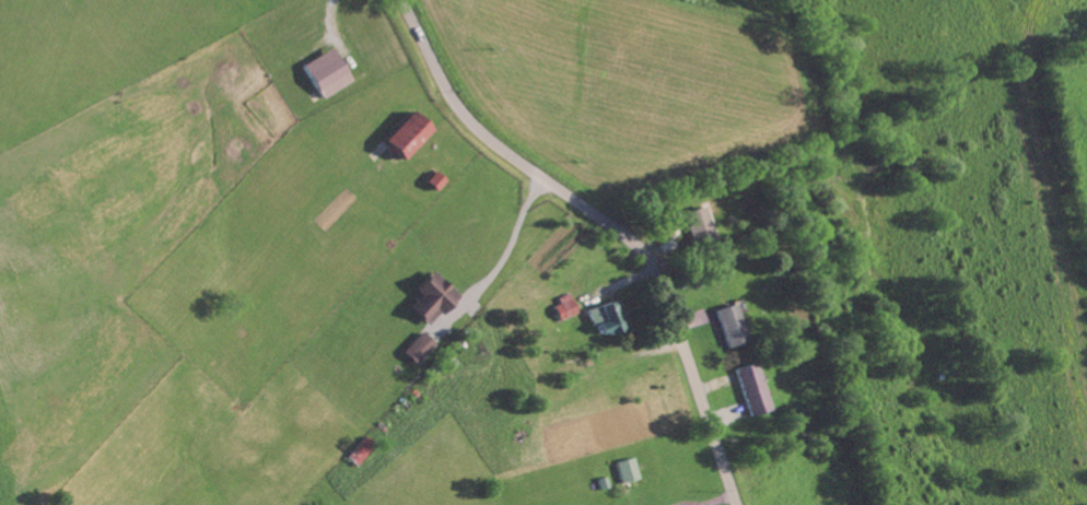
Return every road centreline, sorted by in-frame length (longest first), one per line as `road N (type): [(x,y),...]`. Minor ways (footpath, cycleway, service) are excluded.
road 1 (residential): [(737,504),(656,269),(627,233),(478,125),(445,82),(403,0)]

